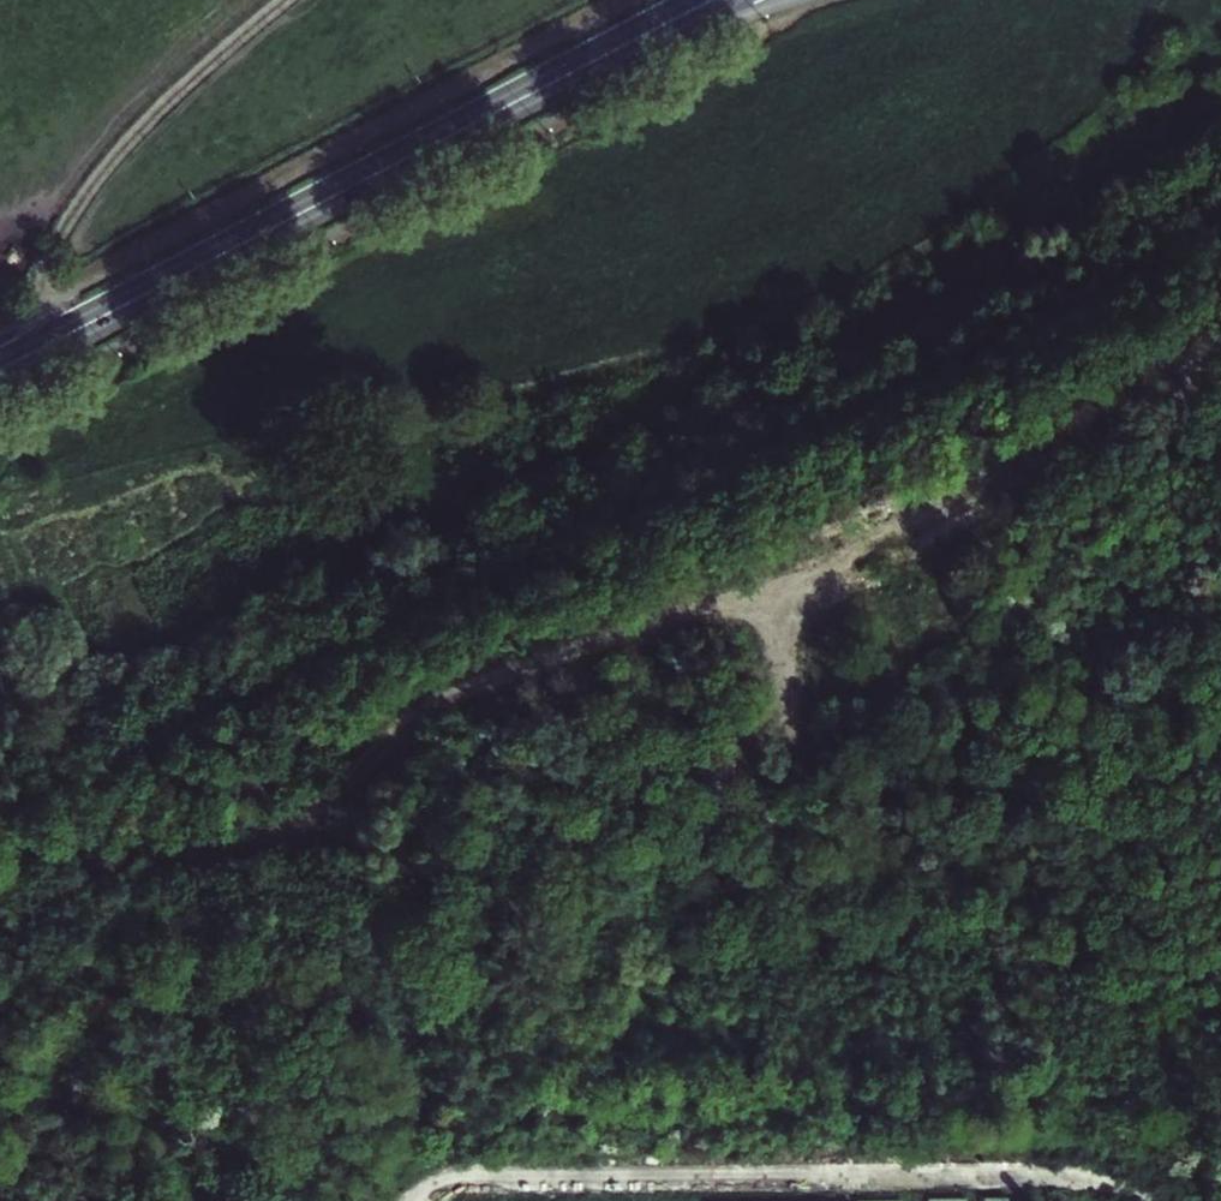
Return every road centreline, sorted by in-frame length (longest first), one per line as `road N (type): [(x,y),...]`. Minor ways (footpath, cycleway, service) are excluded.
road 1 (primary): [(0,369),(711,0)]
road 2 (track): [(43,311),(45,269),(111,162),(290,0)]

